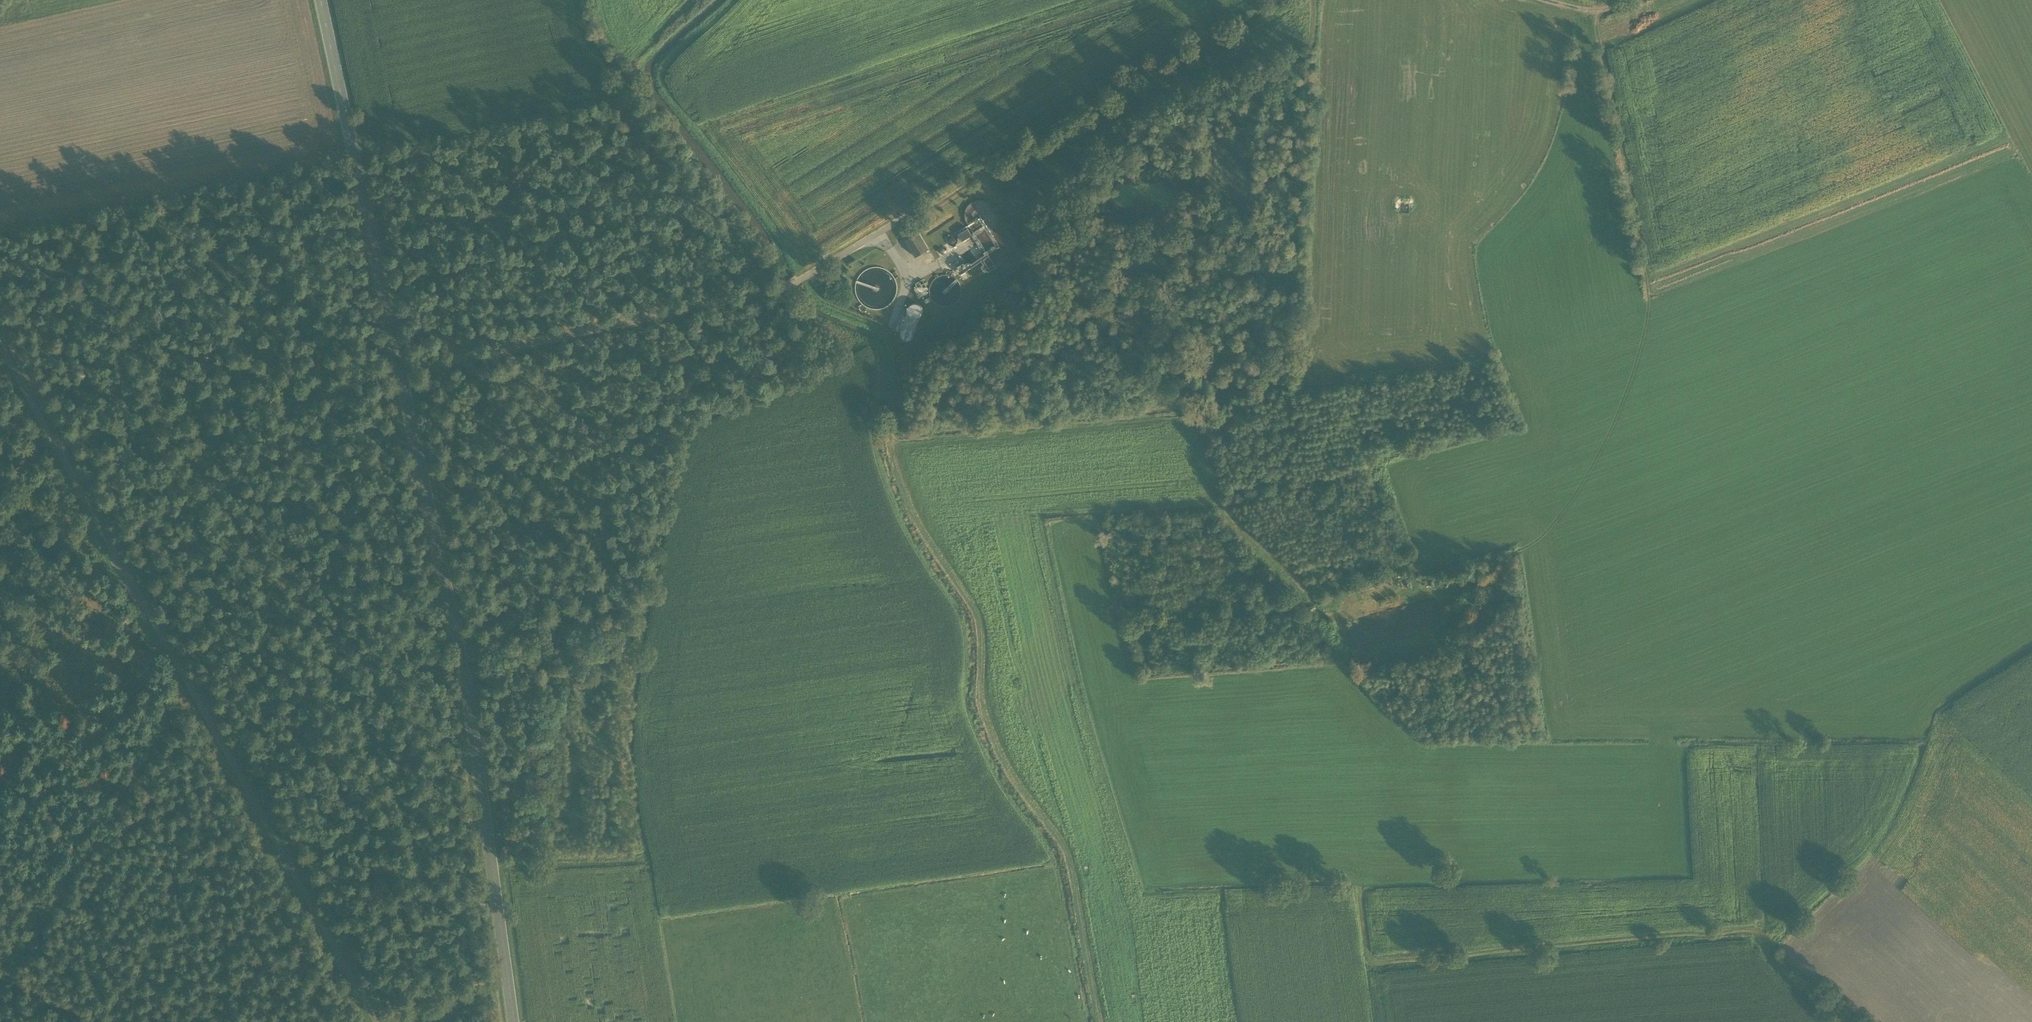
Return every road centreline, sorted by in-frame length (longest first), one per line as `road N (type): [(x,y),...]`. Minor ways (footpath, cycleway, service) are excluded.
road 1 (track): [(647,602),(191,689),(0,987)]
road 2 (unclassified): [(0,348),(374,1021)]
road 3 (unclassified): [(401,369),(474,736),(514,1021)]
road 4 (unclassified): [(401,369),(787,289),(902,220)]
road 5 (track): [(1852,1021),(1778,966),(1767,941),(1752,932),(1369,962)]
road 6 (track): [(1259,0),(902,220)]
road 7 (unclassified): [(318,0),(401,369)]
road 8 (track): [(52,444),(401,369)]
road 9 (track): [(1594,10),(1654,330)]

